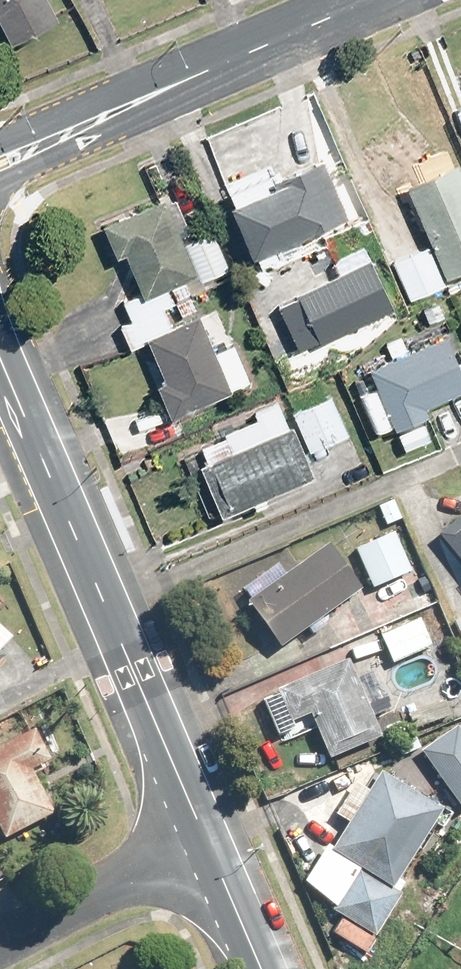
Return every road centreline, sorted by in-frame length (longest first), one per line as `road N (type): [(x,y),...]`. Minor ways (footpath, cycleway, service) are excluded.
road 1 (secondary): [(0,341),(215,832)]
road 2 (tertiary): [(114,109),(356,0)]
road 3 (residential): [(0,944),(215,832)]
road 4 (secondary): [(215,832),(273,968)]
road 5 (tertiary): [(114,109),(73,144),(0,179)]

